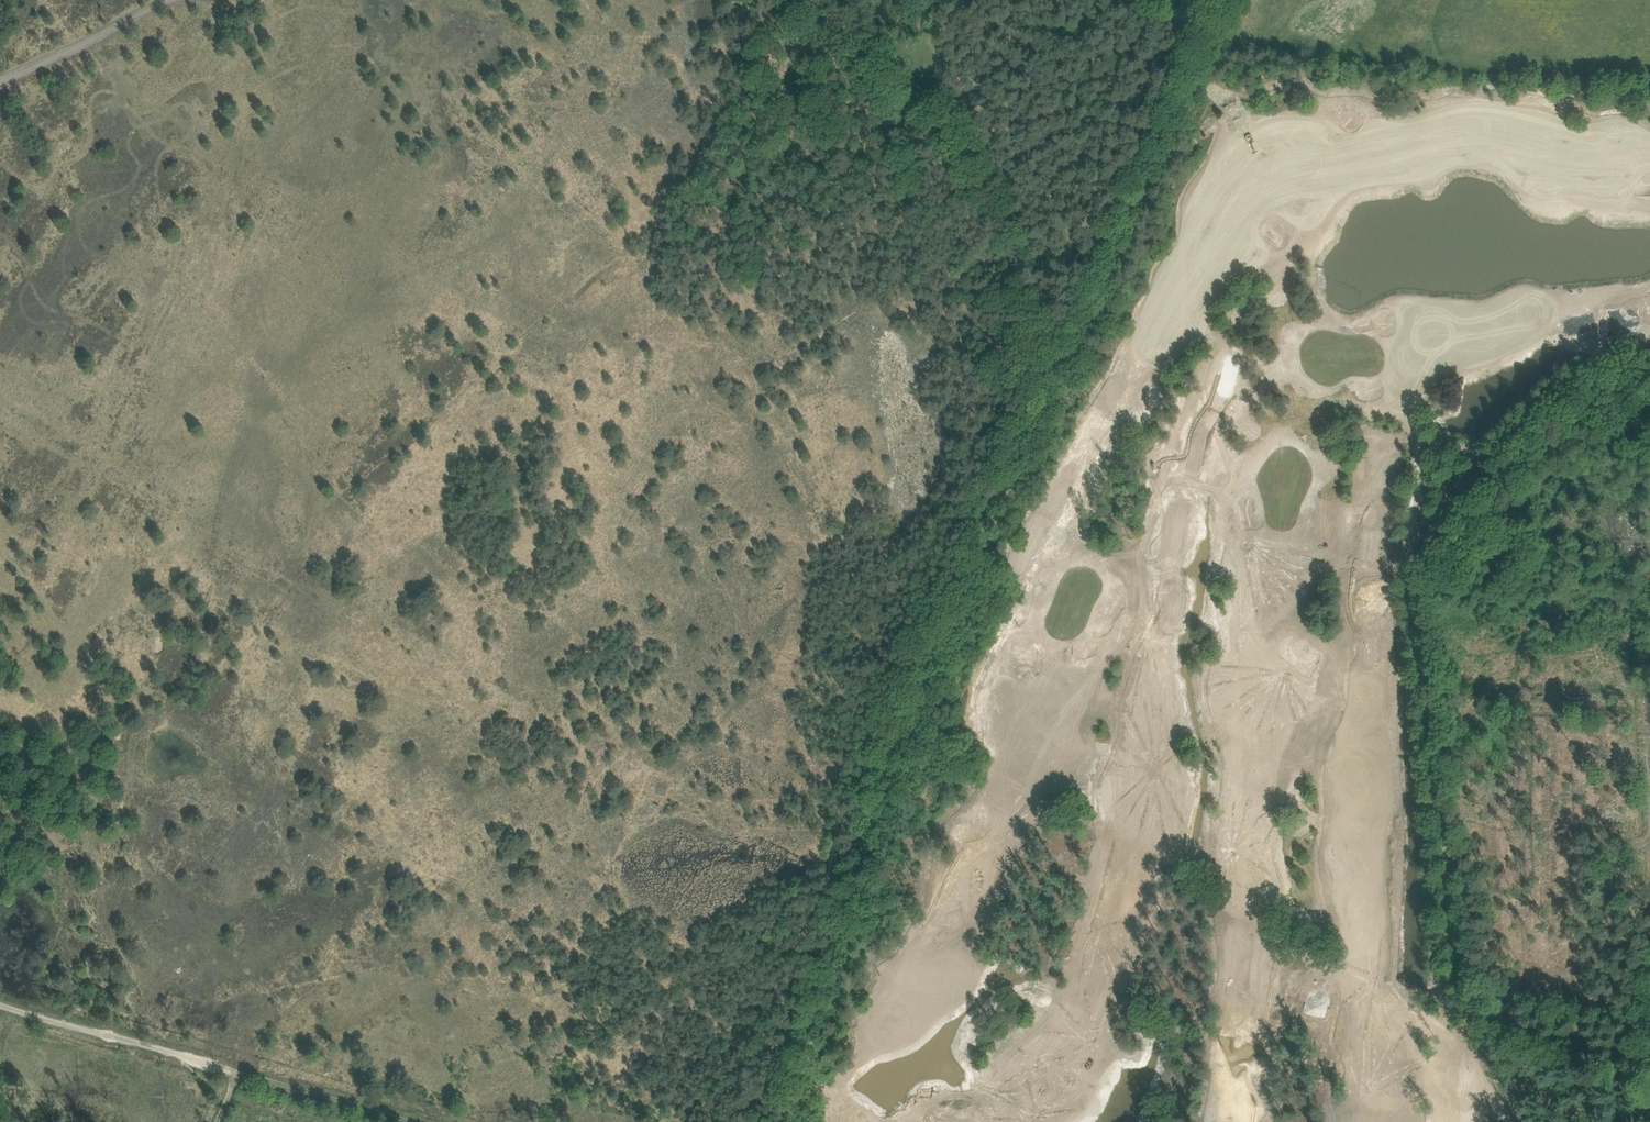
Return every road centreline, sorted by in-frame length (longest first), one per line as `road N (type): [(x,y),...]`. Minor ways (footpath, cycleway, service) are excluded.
road 1 (unclassified): [(786,1121),(907,712),(1226,0)]
road 2 (track): [(0,1003),(238,1069)]
road 3 (track): [(171,0),(0,82)]

